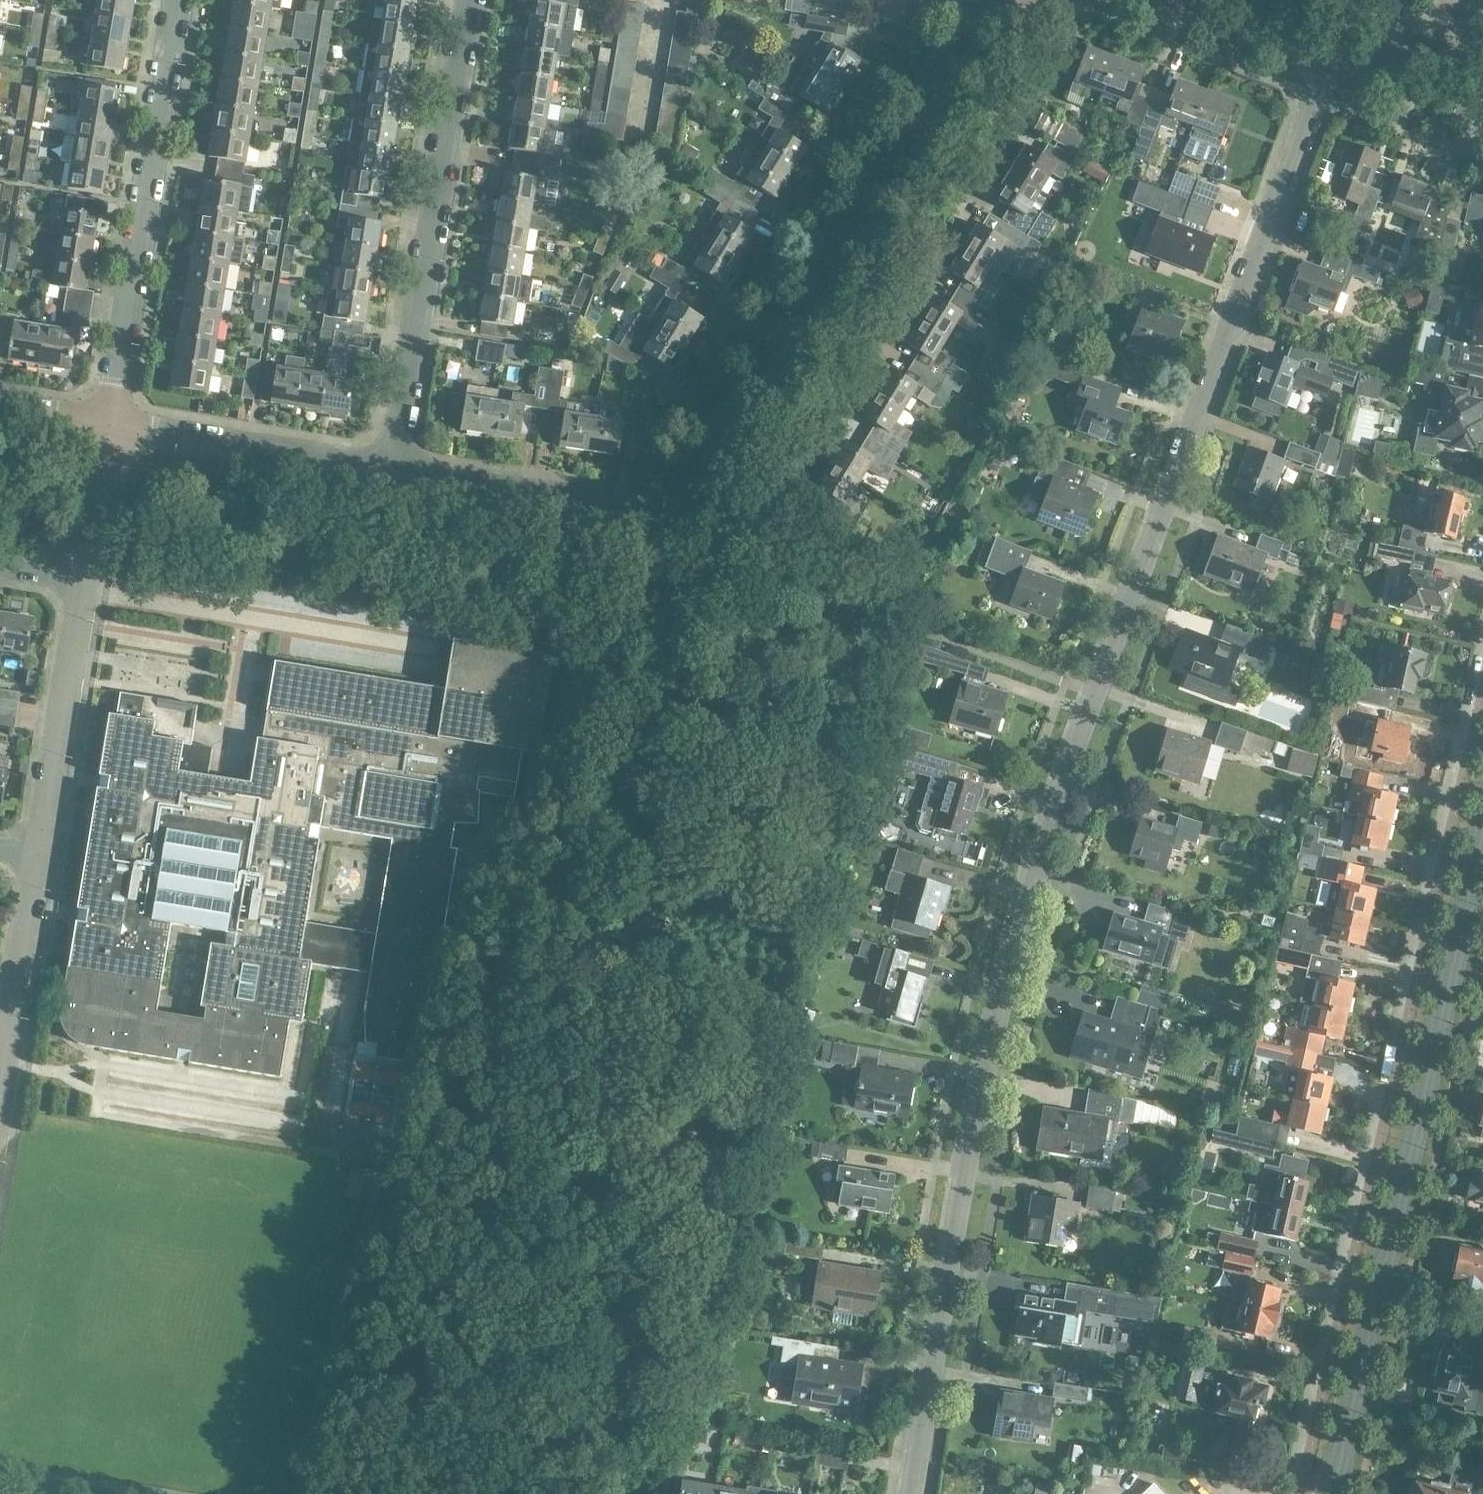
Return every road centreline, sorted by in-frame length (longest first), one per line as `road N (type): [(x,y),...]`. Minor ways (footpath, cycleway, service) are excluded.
road 1 (residential): [(908,1493),(996,956),(1333,53)]
road 2 (residential): [(1021,0),(952,62),(715,453),(683,486),(653,503),(616,508),(395,473)]
road 3 (secondary): [(1330,1493),(1482,823)]
road 4 (residential): [(0,1071),(85,580)]
road 5 (residential): [(395,473),(471,0)]
road 6 (residential): [(112,425),(179,0)]
road 7 (residential): [(395,473),(112,425)]
road 8 (residential): [(1333,53),(1150,0)]
road 9 (residential): [(85,580),(112,425)]

